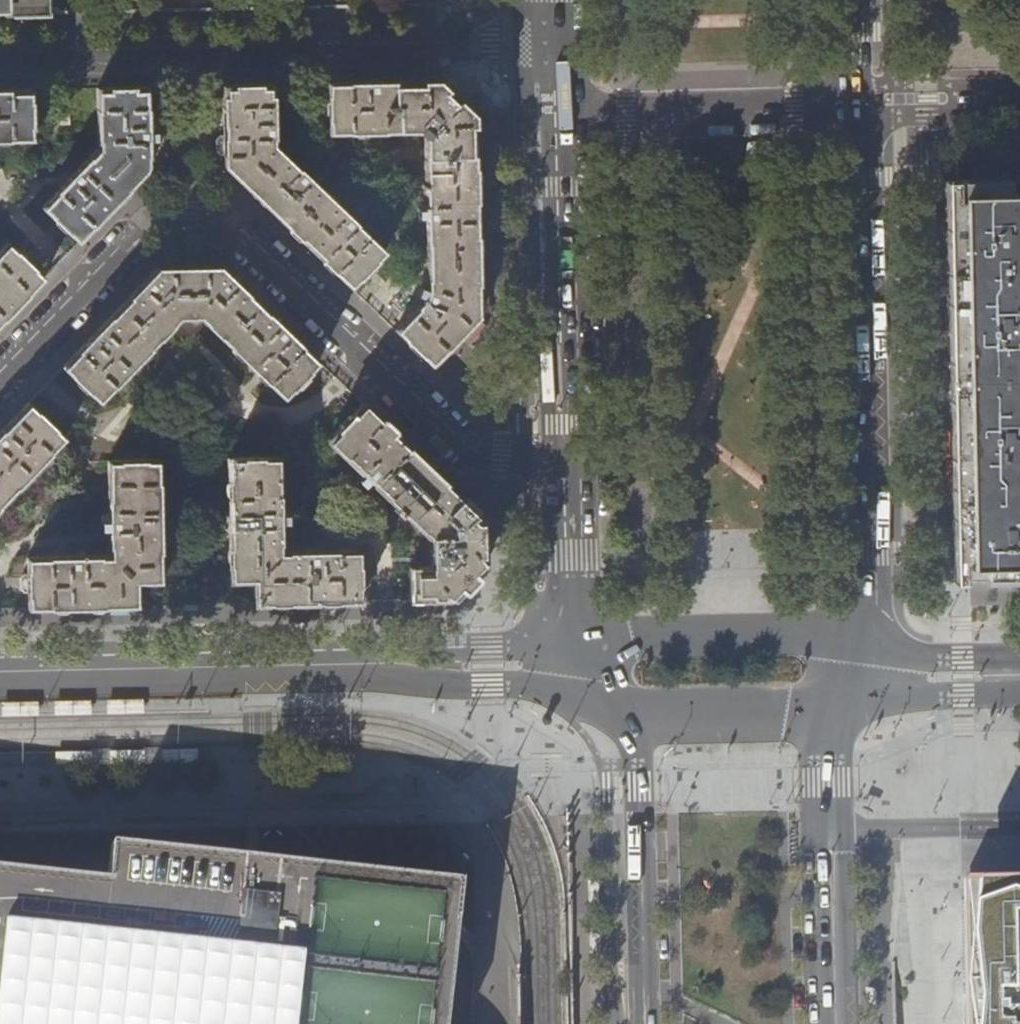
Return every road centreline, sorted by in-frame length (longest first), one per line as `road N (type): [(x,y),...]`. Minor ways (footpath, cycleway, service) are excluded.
road 1 (residential): [(0,377),(148,220),(188,208),(224,220),(468,453),(569,459)]
road 2 (primary): [(0,672),(574,666)]
road 3 (primary): [(881,668),(866,107)]
road 4 (residential): [(0,54),(556,43)]
road 5 (primary): [(560,117),(569,459)]
road 6 (primary): [(881,668),(803,633),(632,638),(574,666)]
road 7 (secondary): [(835,1023),(826,711)]
road 8 (secondary): [(635,714),(642,1023)]
road 9 (residential): [(866,107),(560,117)]
road 10 (primary): [(569,459),(574,666)]
road 11 (primary): [(635,714),(826,711)]
road 12 (residential): [(866,107),(899,115),(1019,113)]
road 13 (primary): [(881,668),(1019,675)]

